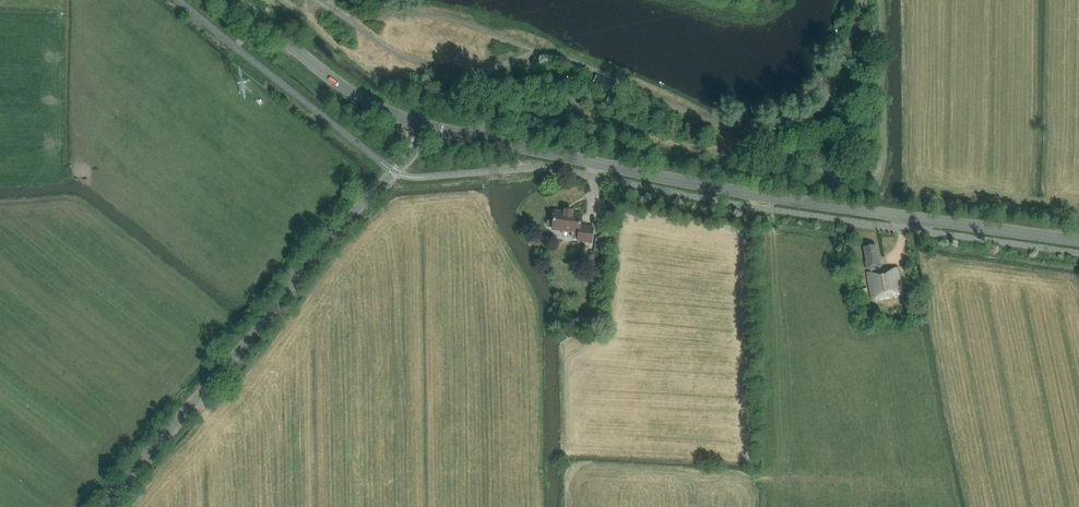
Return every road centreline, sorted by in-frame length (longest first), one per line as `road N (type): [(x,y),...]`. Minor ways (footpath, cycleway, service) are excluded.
road 1 (tertiary): [(1078,240),(794,201),(427,127)]
road 2 (unclassified): [(104,506),(427,127)]
road 3 (tertiary): [(427,127),(356,97),(237,0)]

